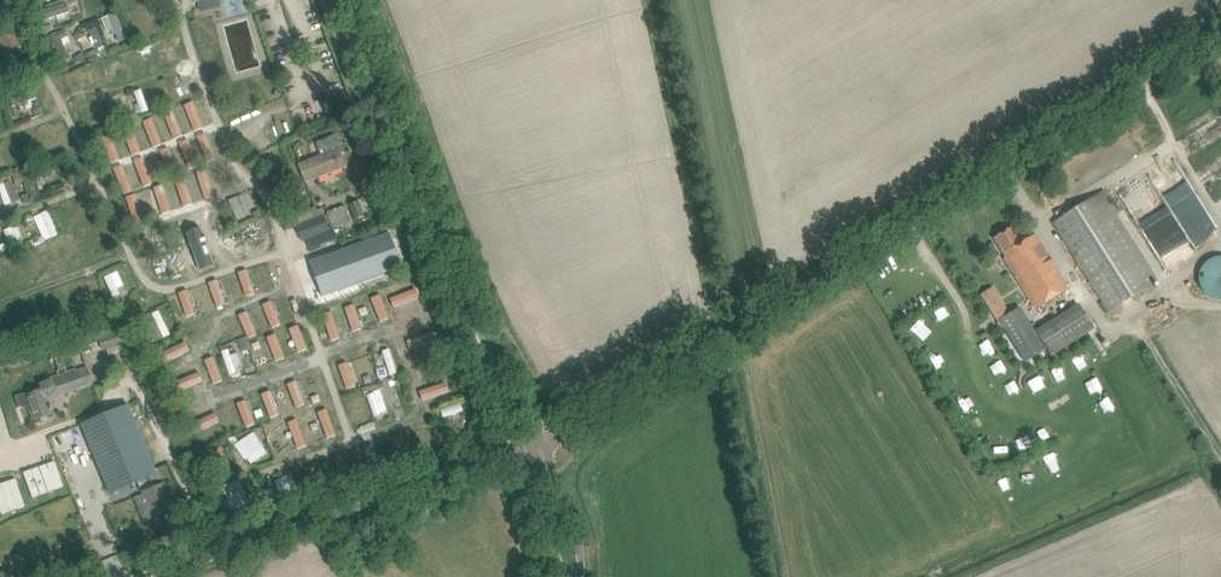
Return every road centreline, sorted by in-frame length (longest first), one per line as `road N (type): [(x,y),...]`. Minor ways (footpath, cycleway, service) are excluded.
road 1 (unclassified): [(544,444),(1220,26)]
road 2 (unclassified): [(141,576),(522,452)]
road 3 (tertiary): [(475,332),(346,0)]
road 4 (tertiary): [(580,576),(575,526),(544,444)]
road 5 (tertiary): [(544,444),(516,374),(475,332)]
road 6 (tertiary): [(522,452),(564,576)]
road 7 (tertiary): [(475,332),(522,452)]

